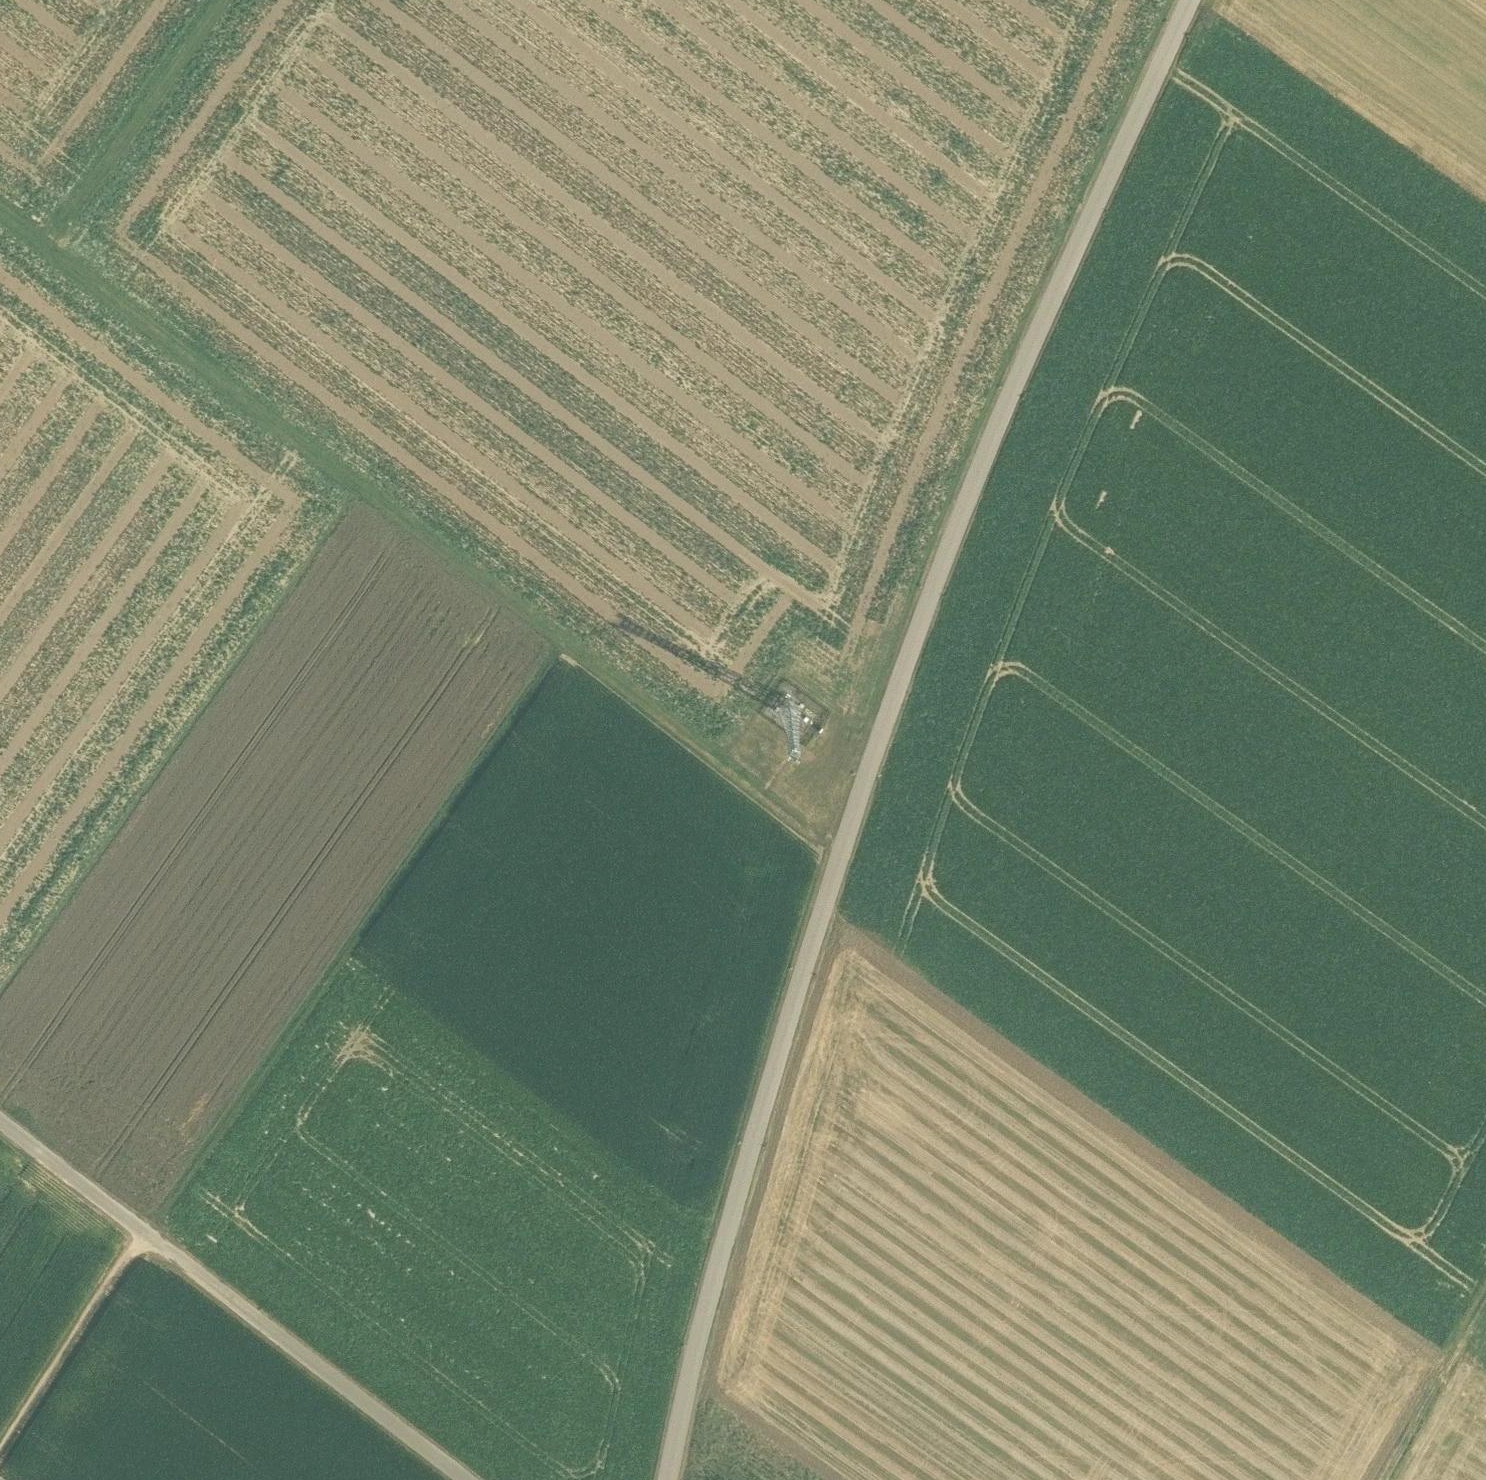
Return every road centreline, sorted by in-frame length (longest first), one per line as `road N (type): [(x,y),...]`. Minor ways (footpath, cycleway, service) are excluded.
road 1 (unclassified): [(666,1479),(695,1341),(837,846),(962,508),(1192,0)]
road 2 (track): [(0,215),(837,846)]
road 3 (track): [(144,1228),(566,644)]
road 4 (unclassified): [(468,1479),(0,1119)]
road 5 (track): [(227,0),(45,250)]
road 6 (track): [(0,1453),(146,1230)]
road 7 (track): [(1485,1305),(1389,1479)]

